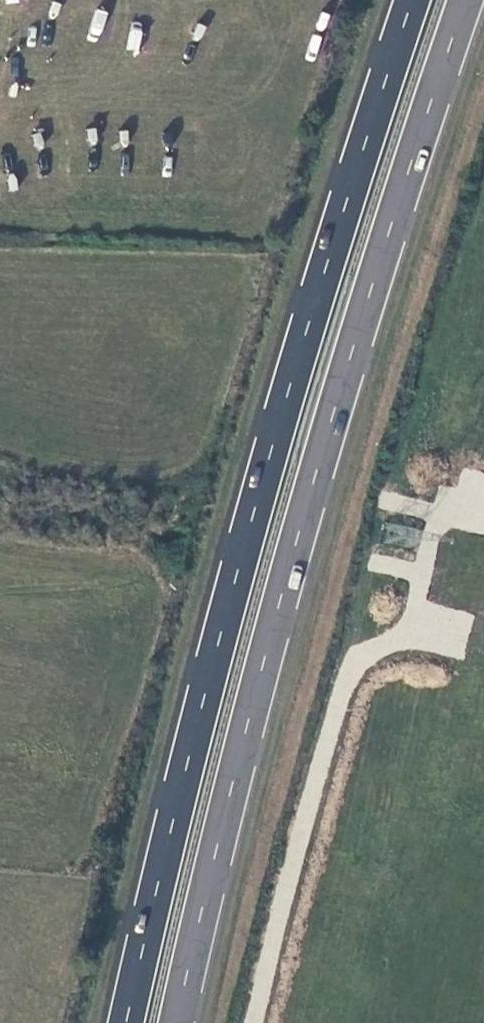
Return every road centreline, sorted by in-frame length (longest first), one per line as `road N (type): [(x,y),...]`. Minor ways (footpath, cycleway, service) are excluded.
road 1 (trunk): [(179,1022),(283,600),(466,0)]
road 2 (trunk): [(415,0),(232,601),(129,1022)]

